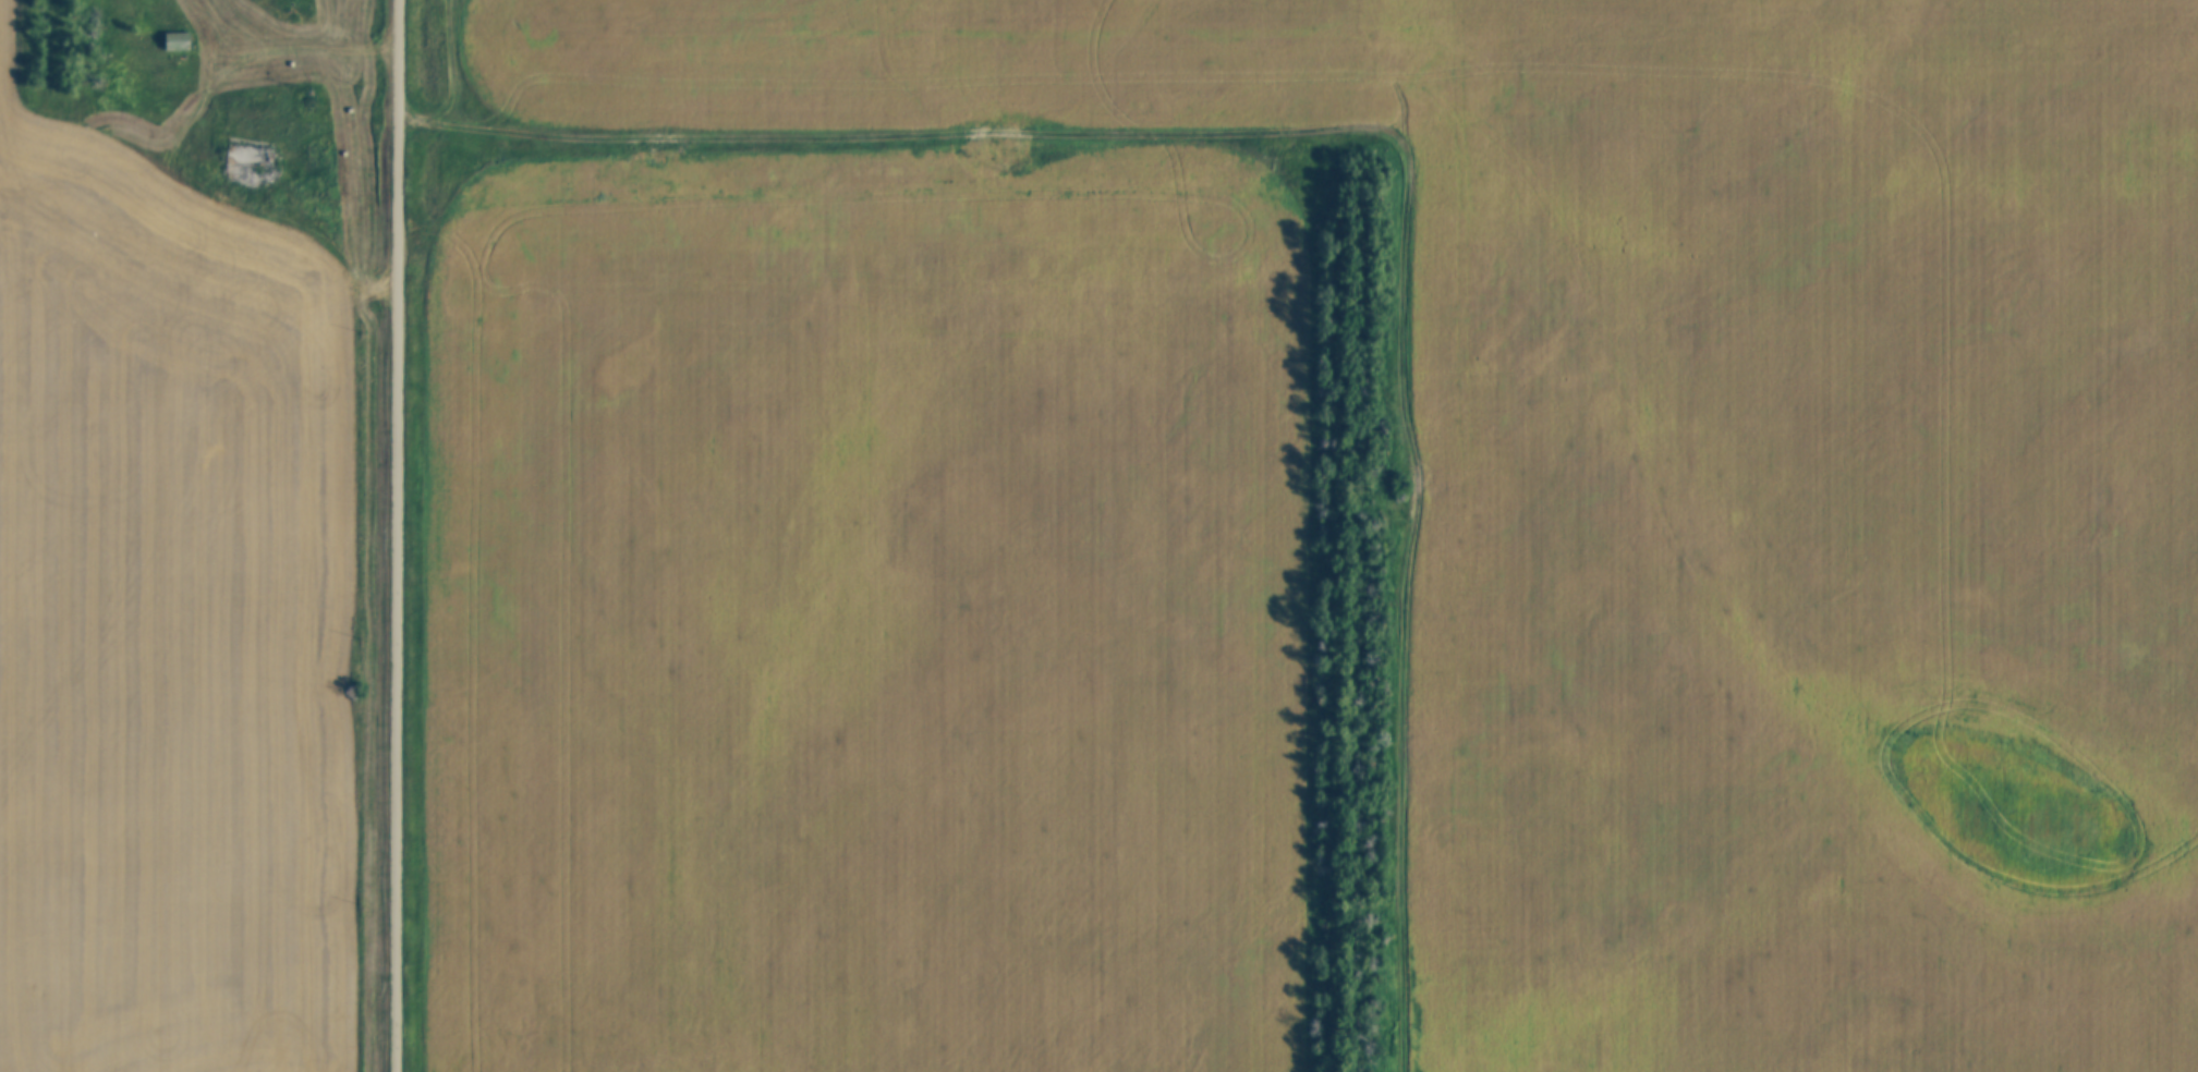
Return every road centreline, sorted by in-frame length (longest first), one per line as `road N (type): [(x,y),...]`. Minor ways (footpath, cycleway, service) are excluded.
road 1 (residential): [(398,1071),(399,0)]
road 2 (track): [(16,0),(16,92),(58,129),(167,131),(196,110),(223,52),(246,36),(399,46)]

